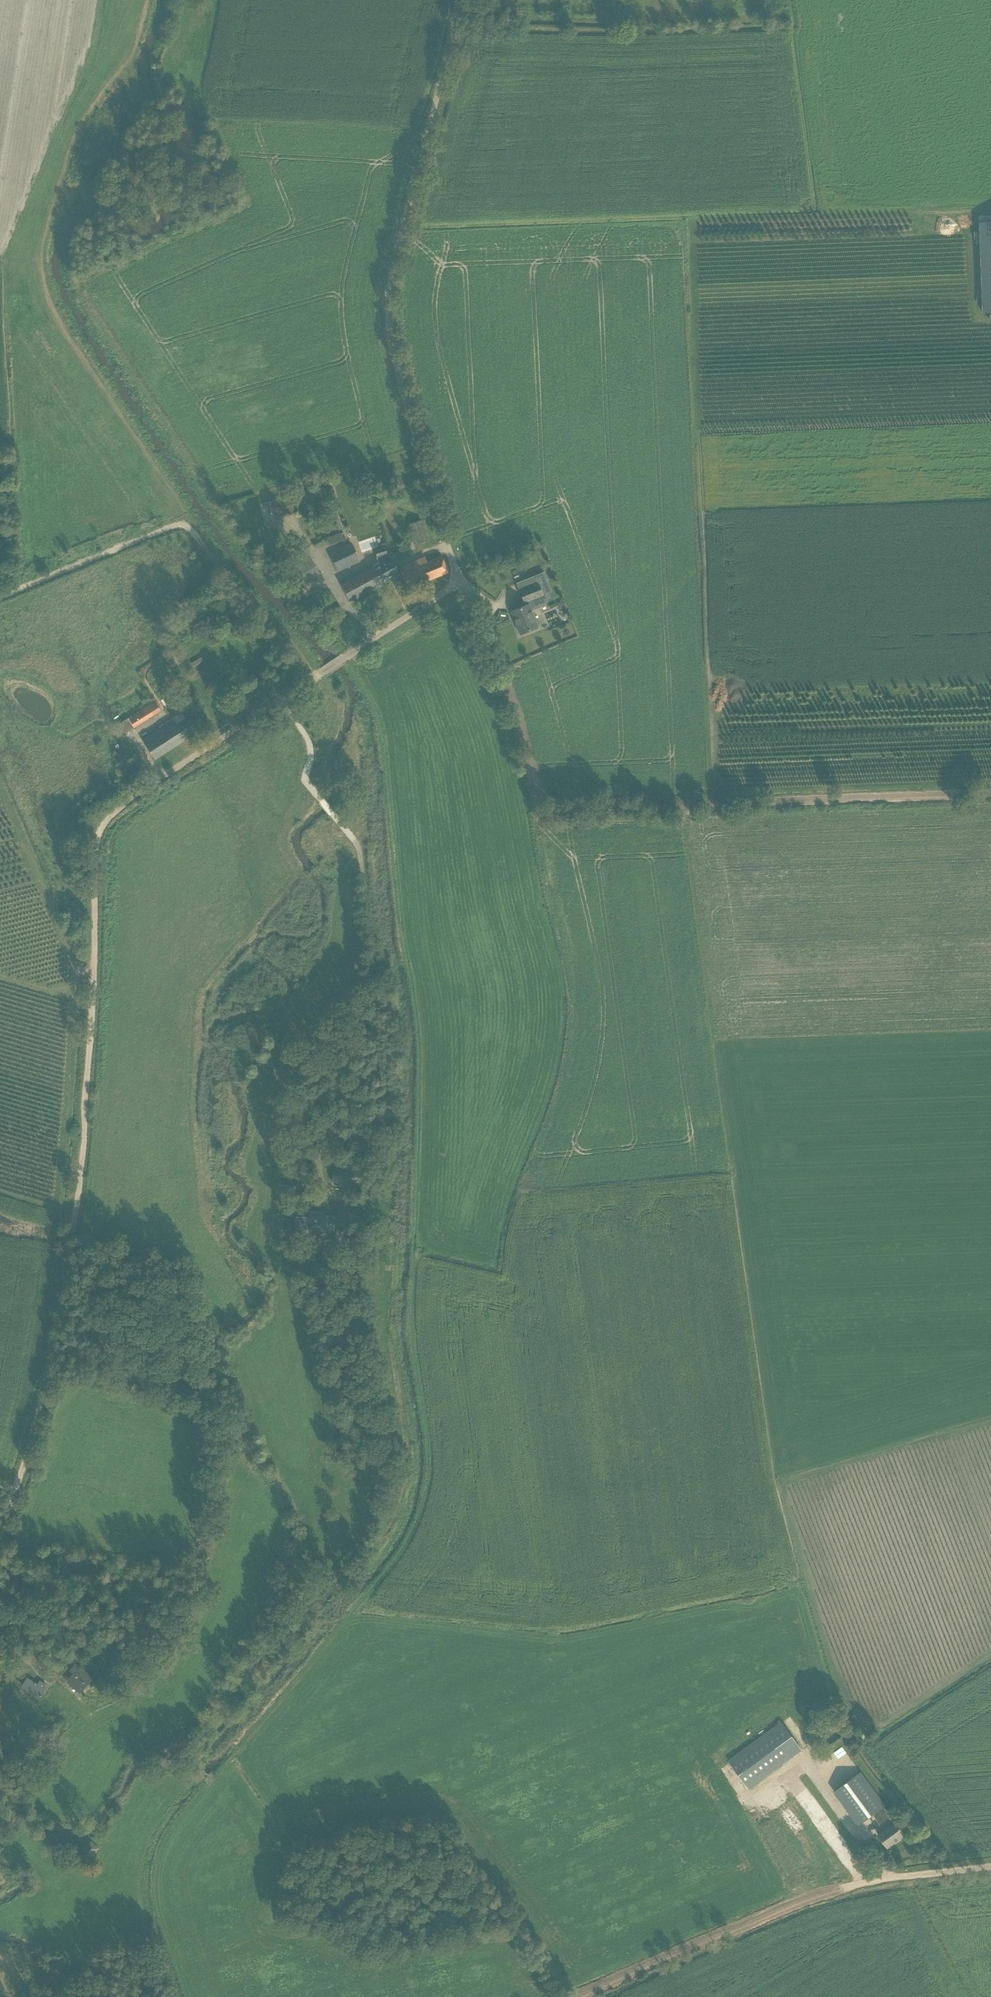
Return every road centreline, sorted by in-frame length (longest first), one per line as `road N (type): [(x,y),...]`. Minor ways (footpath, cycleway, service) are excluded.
road 1 (unclassified): [(97,879),(98,830),(106,815),(458,580),(394,353),(388,301),(463,0)]
road 2 (track): [(990,798),(535,814),(509,694),(458,580)]
road 3 (track): [(0,1536),(43,1437),(85,1184),(97,879)]
road 4 (track): [(117,180),(53,210),(45,281),(71,348),(188,526)]
road 5 (track): [(0,598),(163,529),(188,526),(314,677)]
road 6 (track): [(281,701),(308,742),(306,778),(359,848),(371,958)]
road 7 (track): [(576,1996),(837,1890)]
road 8 (track): [(53,210),(83,110),(123,55),(148,107)]

